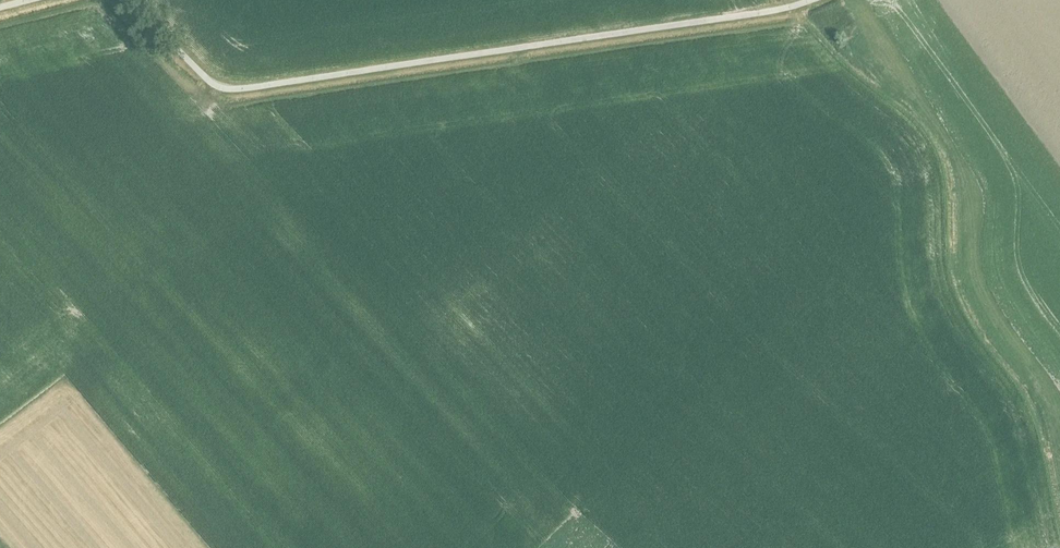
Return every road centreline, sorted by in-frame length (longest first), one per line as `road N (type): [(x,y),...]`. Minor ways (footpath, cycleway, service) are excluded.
road 1 (unclassified): [(813,0),(232,89),(206,78),(128,0)]

